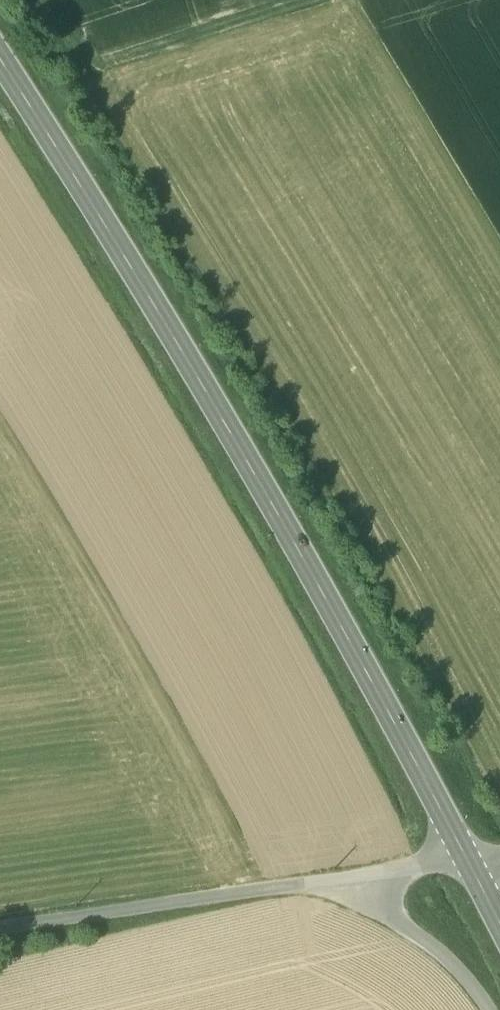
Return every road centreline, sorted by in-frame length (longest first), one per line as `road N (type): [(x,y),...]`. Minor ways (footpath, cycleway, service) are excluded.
road 1 (secondary): [(468,863),(256,479),(0,60)]
road 2 (unclassified): [(468,863),(0,929)]
road 3 (track): [(358,875),(454,965),(487,1009)]
road 4 (track): [(139,54),(308,0)]

